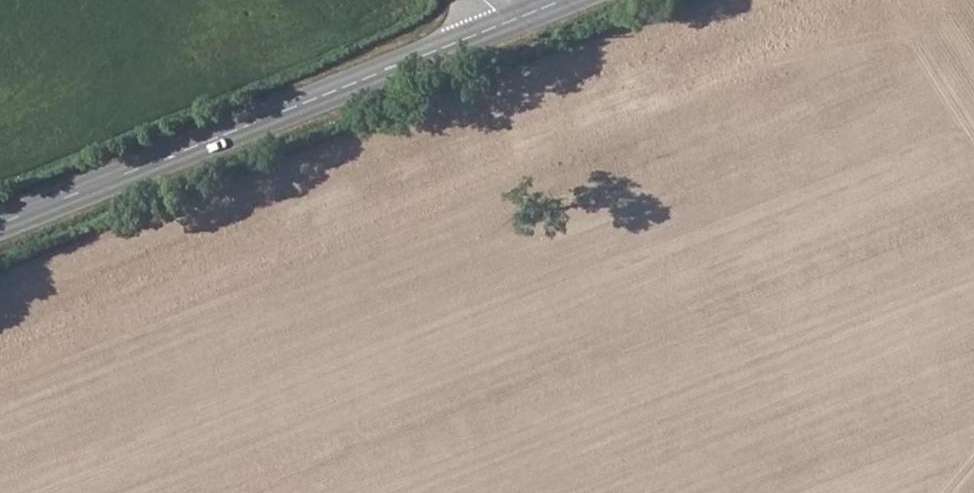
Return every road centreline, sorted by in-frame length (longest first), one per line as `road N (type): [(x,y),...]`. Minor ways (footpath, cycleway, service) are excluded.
road 1 (secondary): [(505,25),(0,226)]

